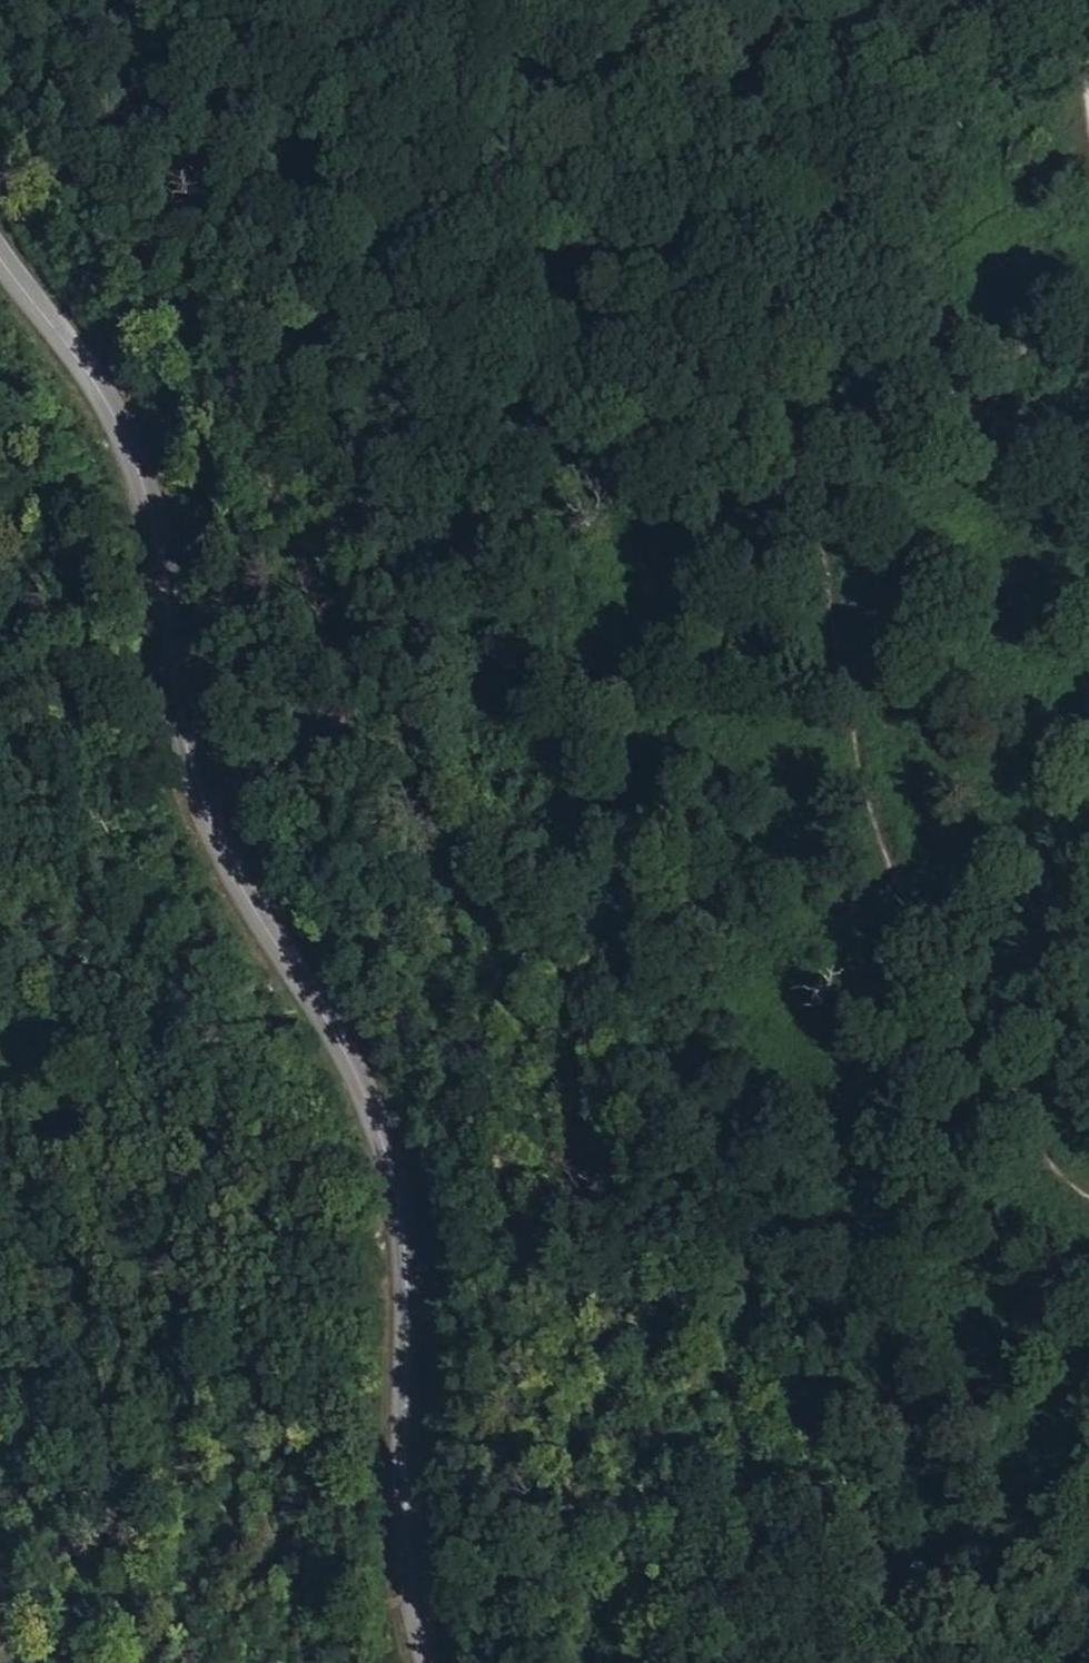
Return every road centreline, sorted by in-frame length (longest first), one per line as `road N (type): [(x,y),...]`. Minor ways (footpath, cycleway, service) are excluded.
road 1 (tertiary): [(422,1662),(403,1608),(388,1452),(392,1311),(357,1113),(308,997),(237,890),(184,776),(96,400),(0,260)]

